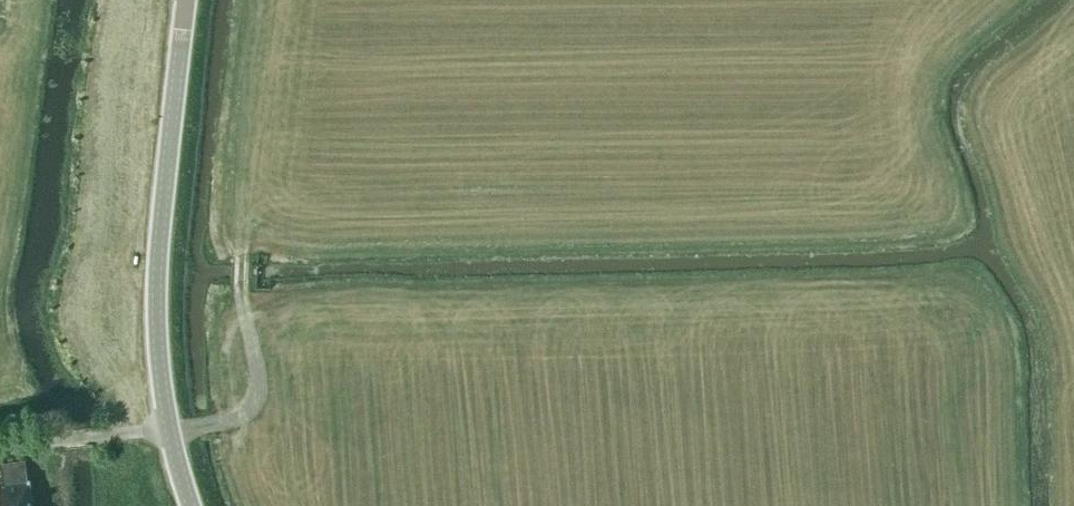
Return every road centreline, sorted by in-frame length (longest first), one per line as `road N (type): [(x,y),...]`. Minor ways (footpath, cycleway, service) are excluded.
road 1 (tertiary): [(188,505),(168,429),(156,316),(187,0)]

